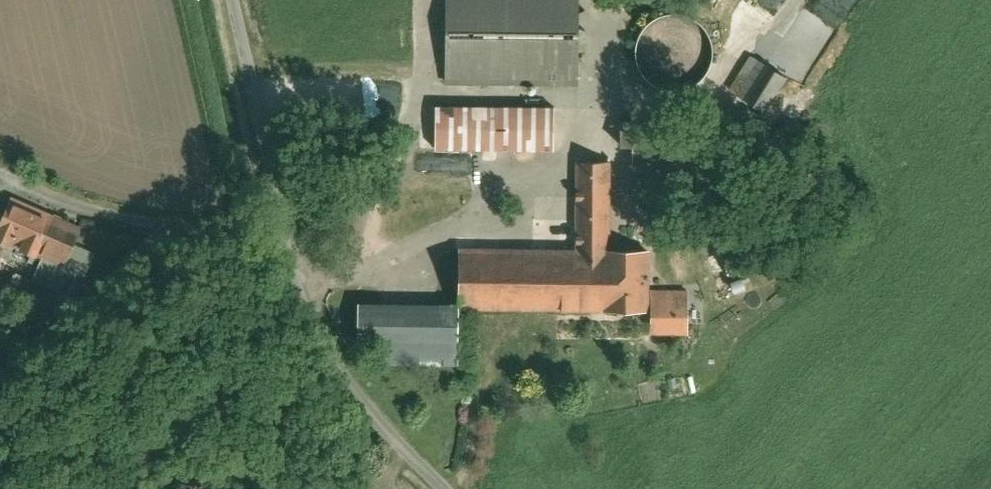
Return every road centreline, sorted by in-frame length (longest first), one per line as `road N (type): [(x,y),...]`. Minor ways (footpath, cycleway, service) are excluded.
road 1 (unclassified): [(436,488),(361,399),(301,278),(268,183),(227,0)]

